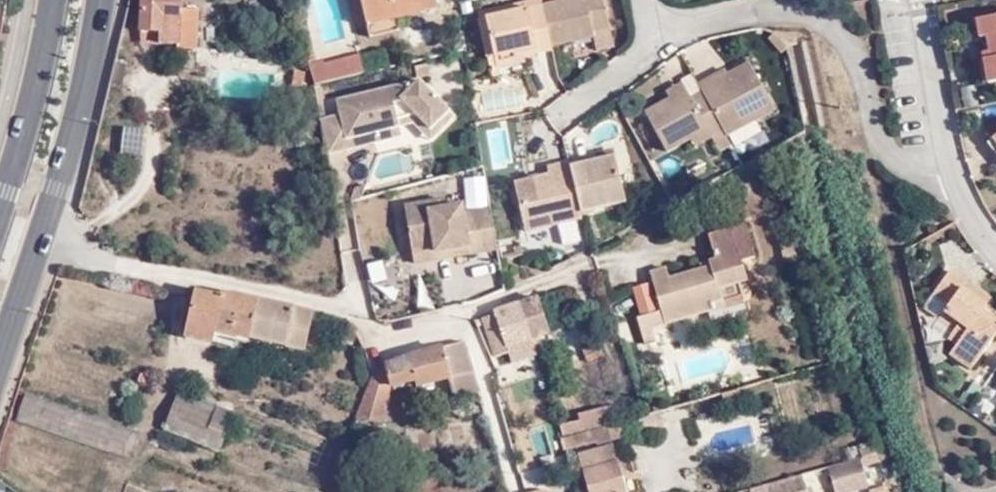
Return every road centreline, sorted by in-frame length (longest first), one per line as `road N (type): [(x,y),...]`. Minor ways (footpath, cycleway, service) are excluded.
road 1 (primary): [(18,308),(72,133),(100,0)]
road 2 (residential): [(995,255),(942,169),(916,0)]
road 3 (primary): [(51,0),(0,206)]

